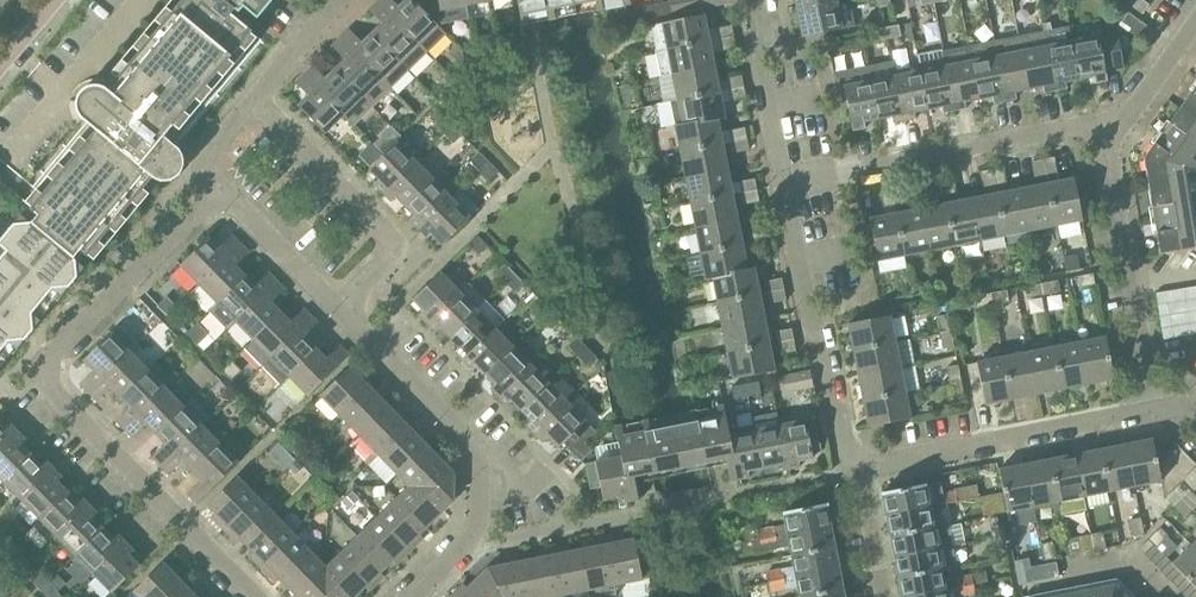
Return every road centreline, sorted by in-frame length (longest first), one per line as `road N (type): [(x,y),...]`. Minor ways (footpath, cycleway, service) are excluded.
road 1 (residential): [(250,596),(43,378),(49,356),(221,190)]
road 2 (residential): [(420,596),(476,545),(479,456),(355,323)]
road 3 (residential): [(789,178),(1109,122)]
road 4 (residential): [(851,474),(1148,411)]
road 5 (residential): [(789,178),(851,474)]
road 6 (residential): [(255,101),(396,238),(396,251),(354,294),(355,323)]
road 7 (residential): [(1148,411),(1142,278),(1109,122)]
road 8 (residential): [(355,323),(221,190)]
road 9 (residential): [(757,0),(789,178)]
road 10 (residential): [(1025,586),(1135,564),(1170,596)]
road 11 (residential): [(1109,122),(1127,112),(1195,21)]
road 12 (residential): [(255,101),(342,0)]
road 13 (residential): [(884,596),(863,494),(851,474)]

